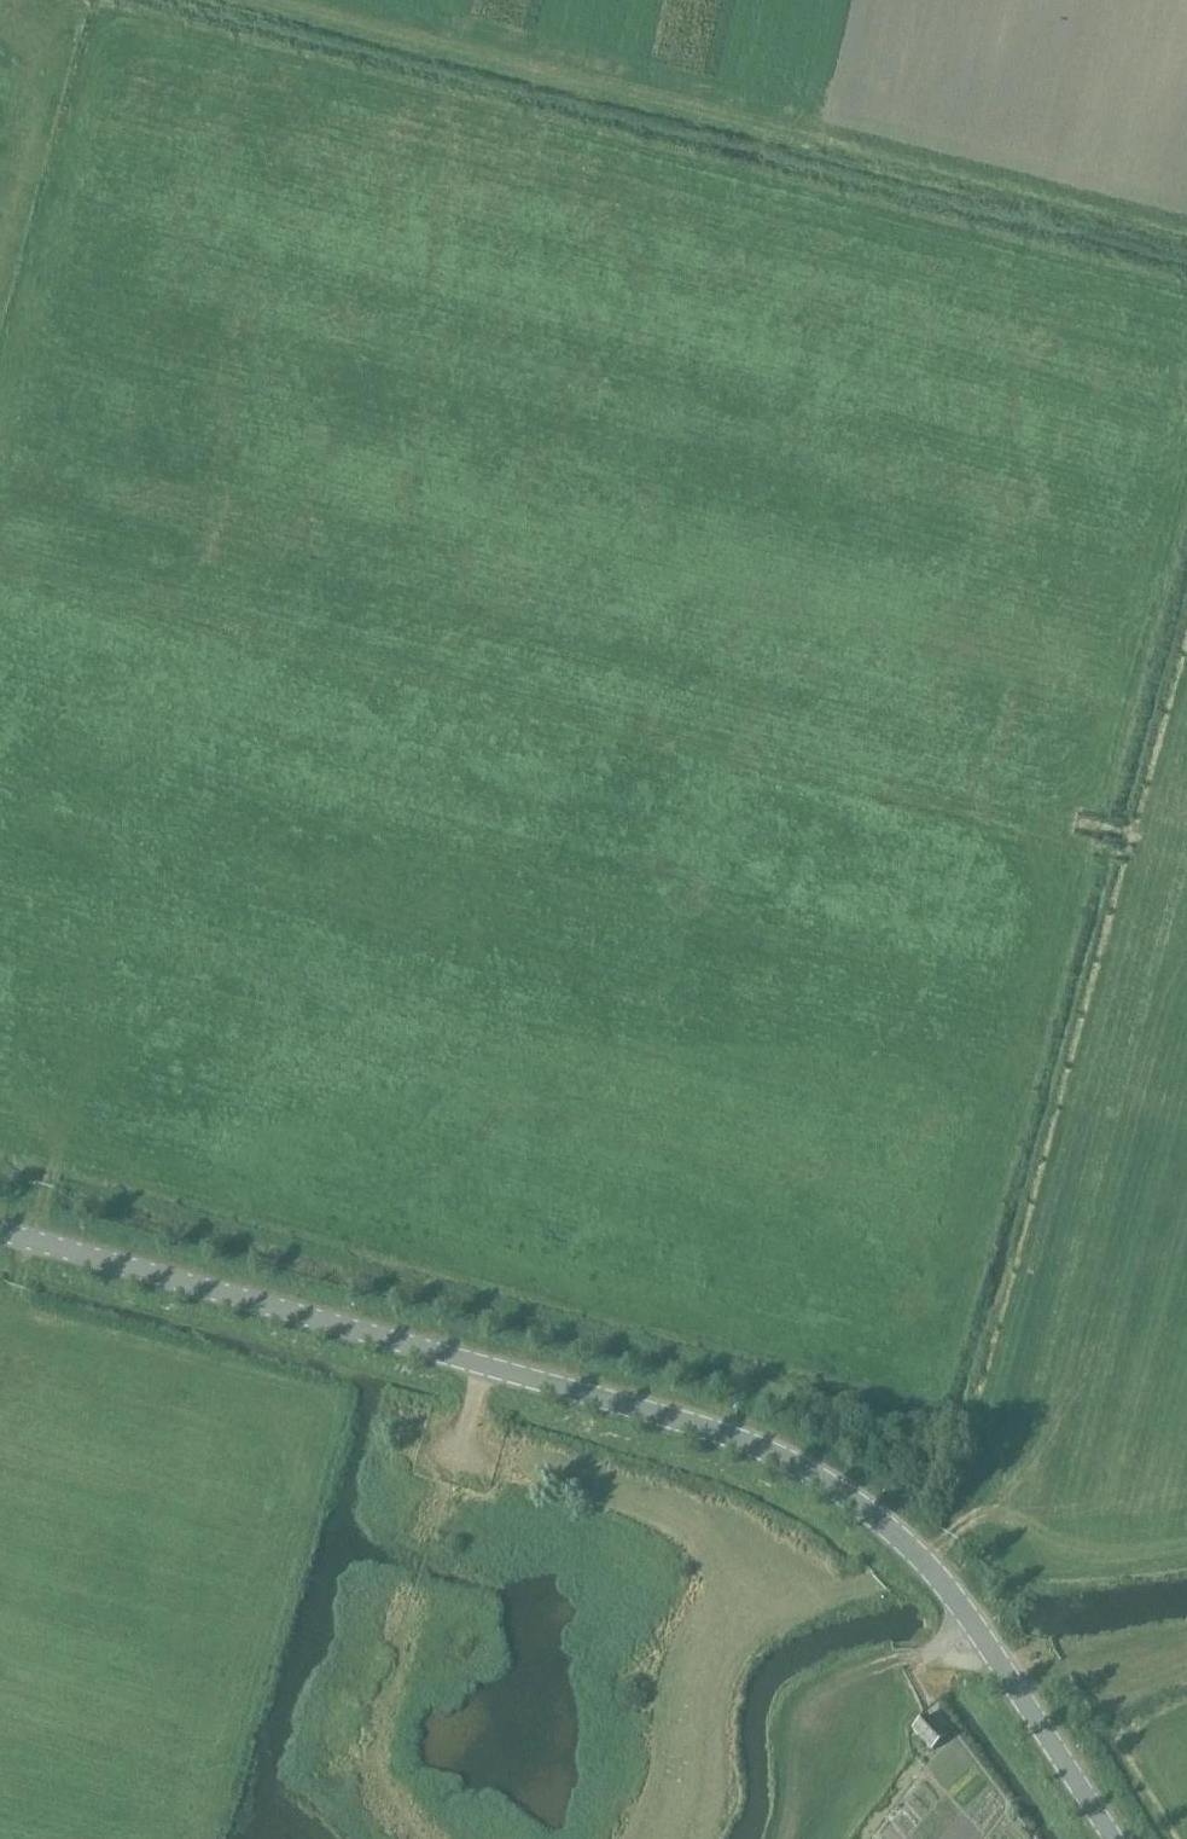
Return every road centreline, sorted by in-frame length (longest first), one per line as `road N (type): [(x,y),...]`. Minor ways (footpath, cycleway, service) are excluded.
road 1 (unclassified): [(1114,1838),(930,1573),(852,1497),(796,1463),(691,1422),(0,1232)]

